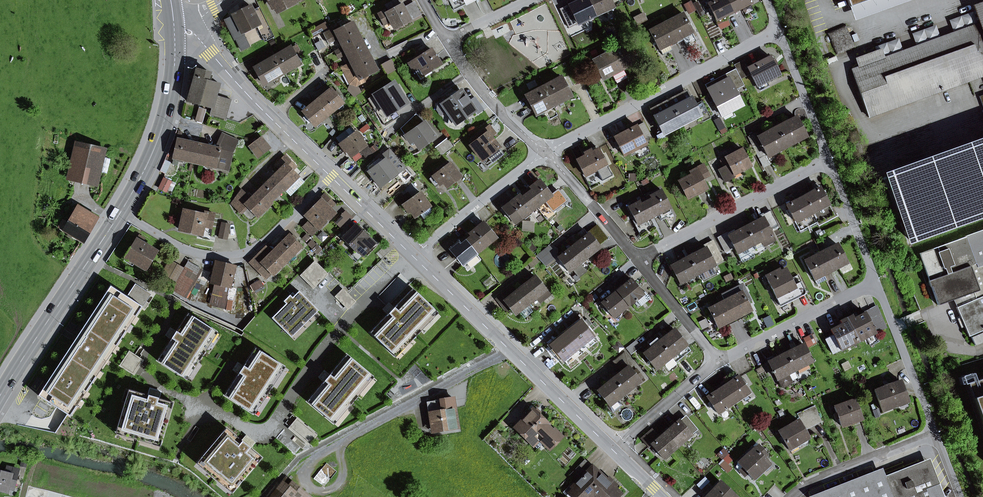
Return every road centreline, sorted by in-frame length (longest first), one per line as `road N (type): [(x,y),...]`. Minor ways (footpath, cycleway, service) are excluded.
road 1 (residential): [(413,256),(319,353),(272,429),(254,431),(155,386),(143,369)]
road 2 (residential): [(779,31),(546,153)]
road 3 (residential): [(119,213),(187,251),(224,256),(265,241),(327,173)]
road 4 (unclassified): [(302,468),(510,351)]
road 5 (primary): [(0,396),(119,213)]
road 6 (residential): [(829,159),(638,260)]
road 7 (primary): [(119,213),(168,108),(173,21)]
road 8 (tertiary): [(327,173),(188,27)]
road 9 (residential): [(877,283),(717,361)]
road 10 (residential): [(546,153),(413,256)]
road 11 (residential): [(935,433),(877,283)]
road 12 (residential): [(935,433),(792,496)]
road 13 (residential): [(447,40),(486,95),(546,153)]
road 14 (tertiary): [(613,450),(510,351)]
road 15 (residential): [(546,153),(638,260)]
road 16 (residential): [(829,159),(779,31)]
road 17 (residential): [(717,361),(613,450)]
road 18 (tertiary): [(510,351),(413,256)]
road 19 (residential): [(877,283),(829,159)]
road 20 (residential): [(638,260),(717,361)]

